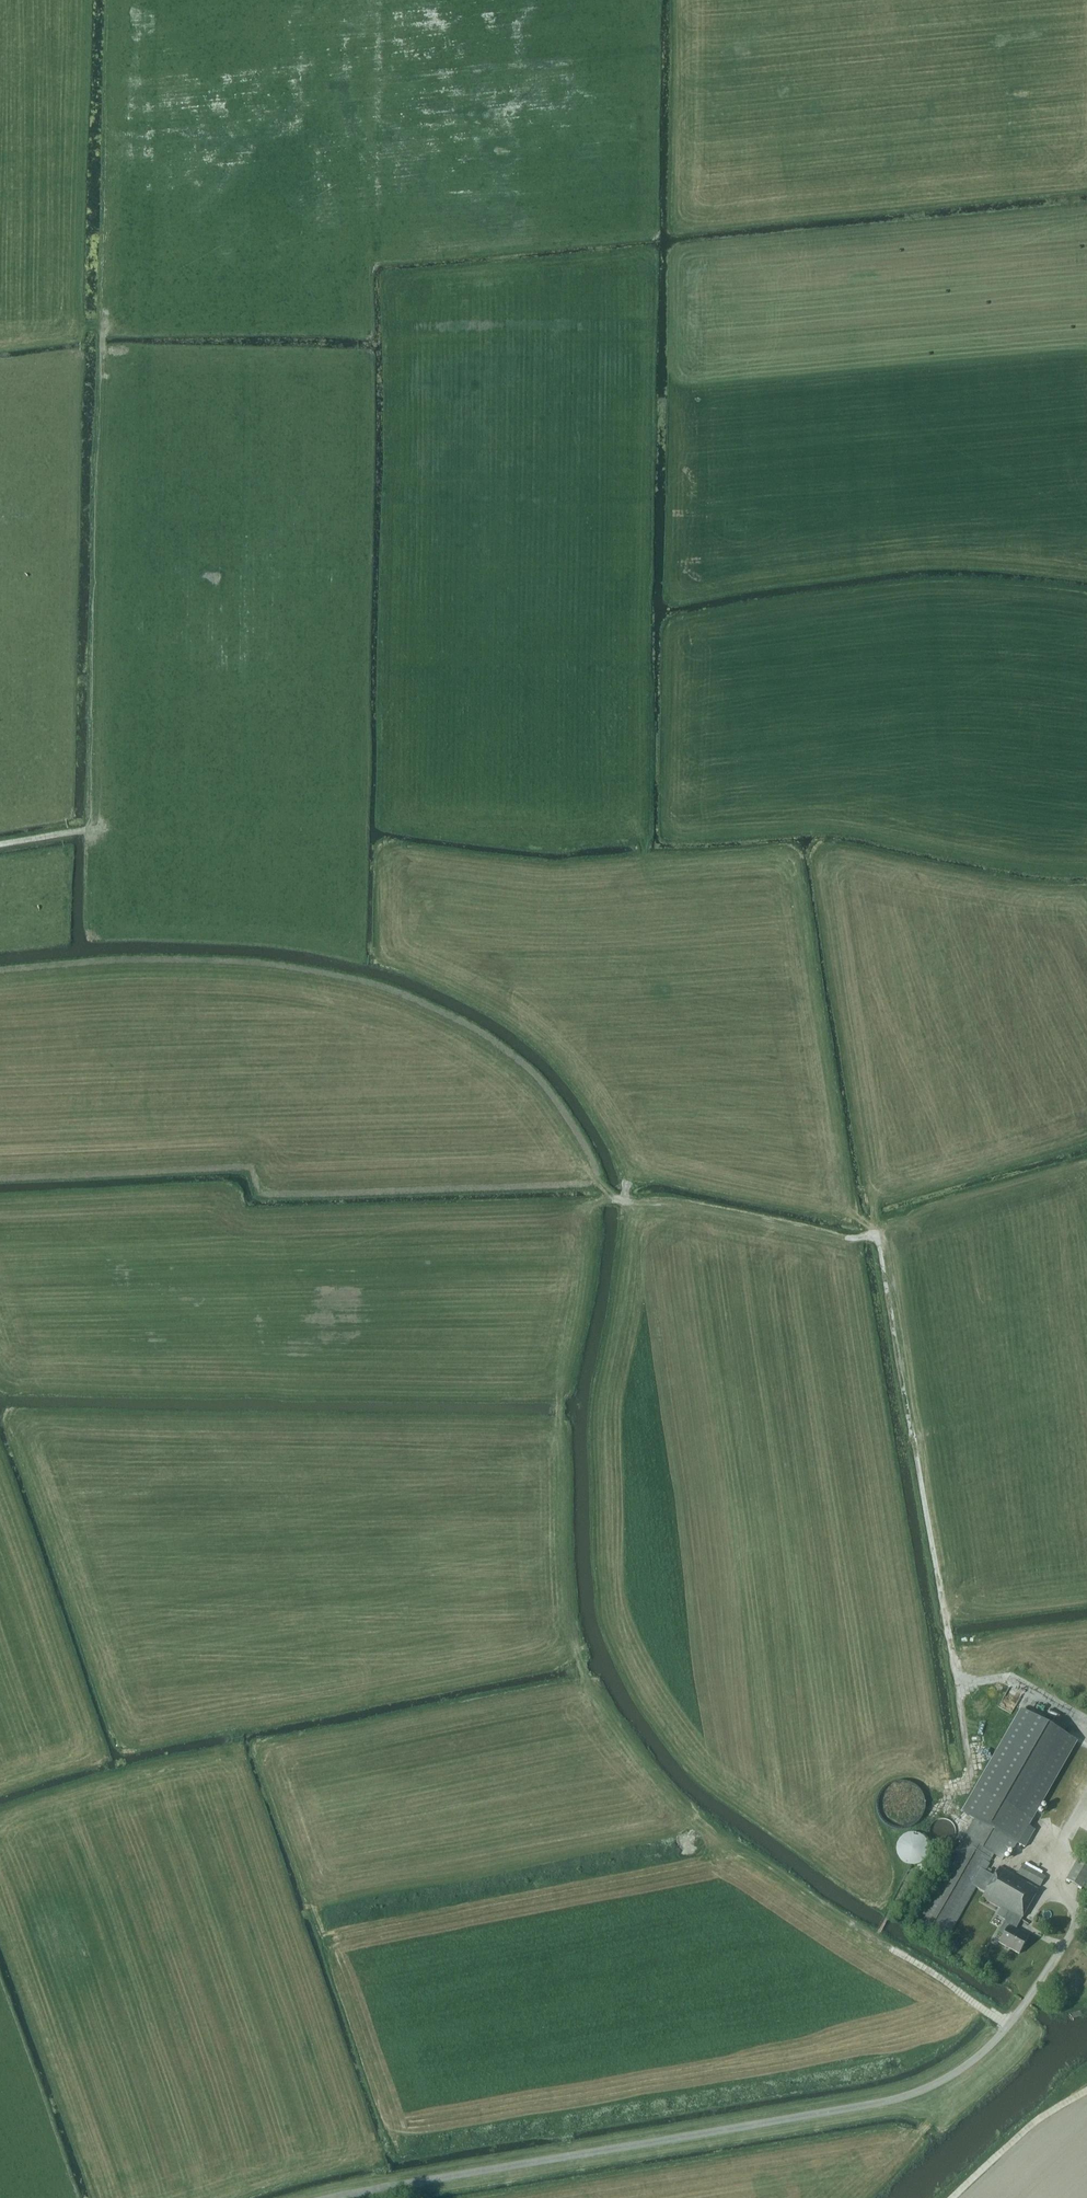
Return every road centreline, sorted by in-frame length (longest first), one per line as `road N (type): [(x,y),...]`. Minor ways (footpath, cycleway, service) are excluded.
road 1 (unclassified): [(329,2197),(889,2105),(967,2063),(1016,2011)]

